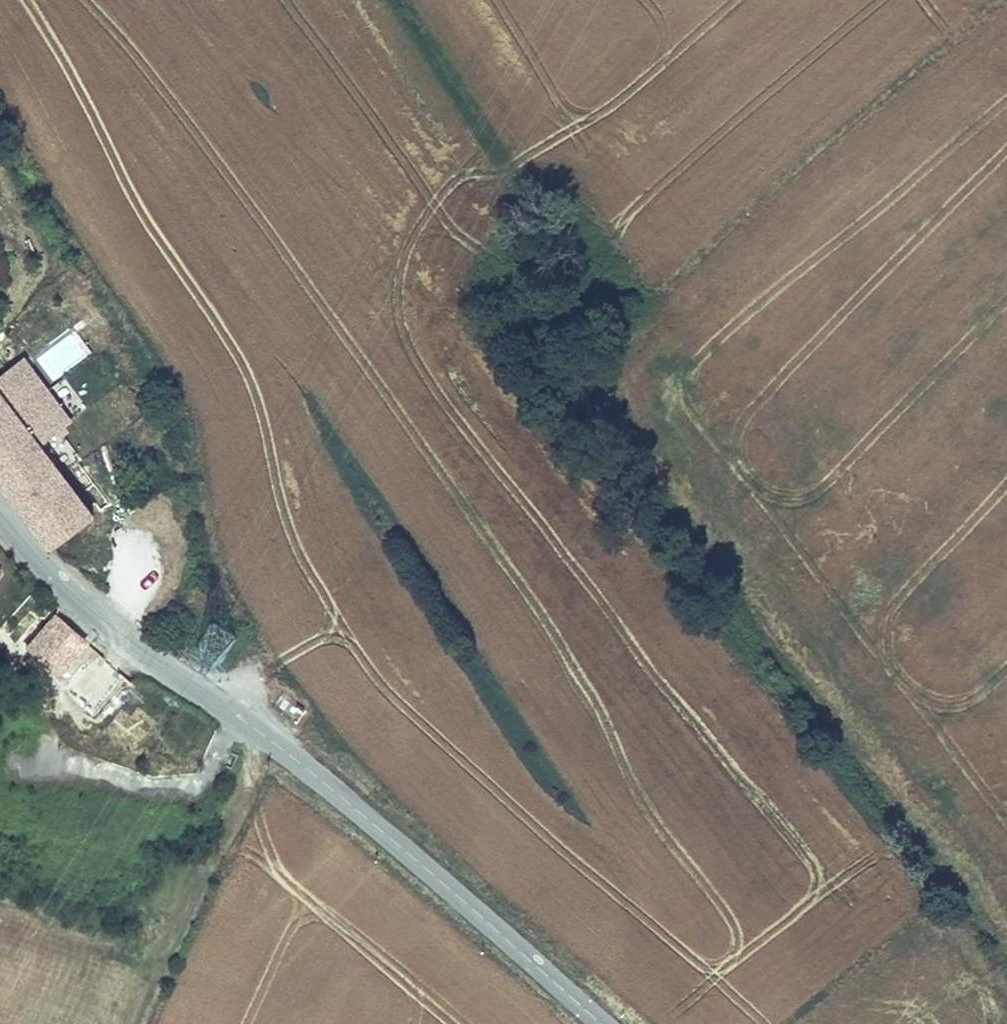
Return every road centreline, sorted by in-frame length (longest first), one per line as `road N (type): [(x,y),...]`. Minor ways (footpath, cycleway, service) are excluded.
road 1 (tertiary): [(0,515),(92,613),(293,757),(602,1023)]

